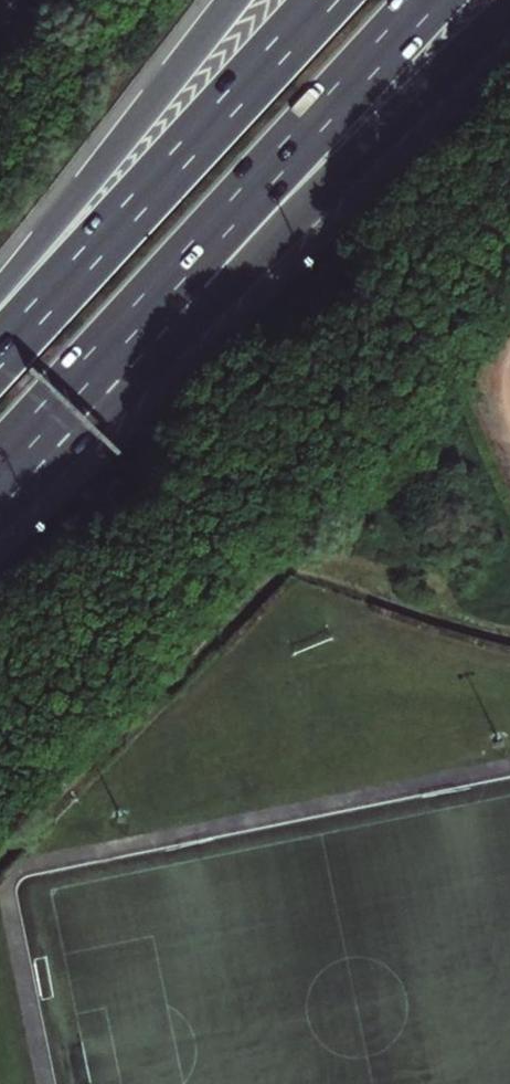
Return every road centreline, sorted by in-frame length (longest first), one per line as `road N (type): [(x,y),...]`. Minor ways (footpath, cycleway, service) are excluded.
road 1 (trunk): [(0,507),(509,18)]
road 2 (trunk): [(0,463),(425,0)]
road 3 (trunk): [(325,0),(0,356)]
road 4 (trunk): [(230,0),(0,287)]

